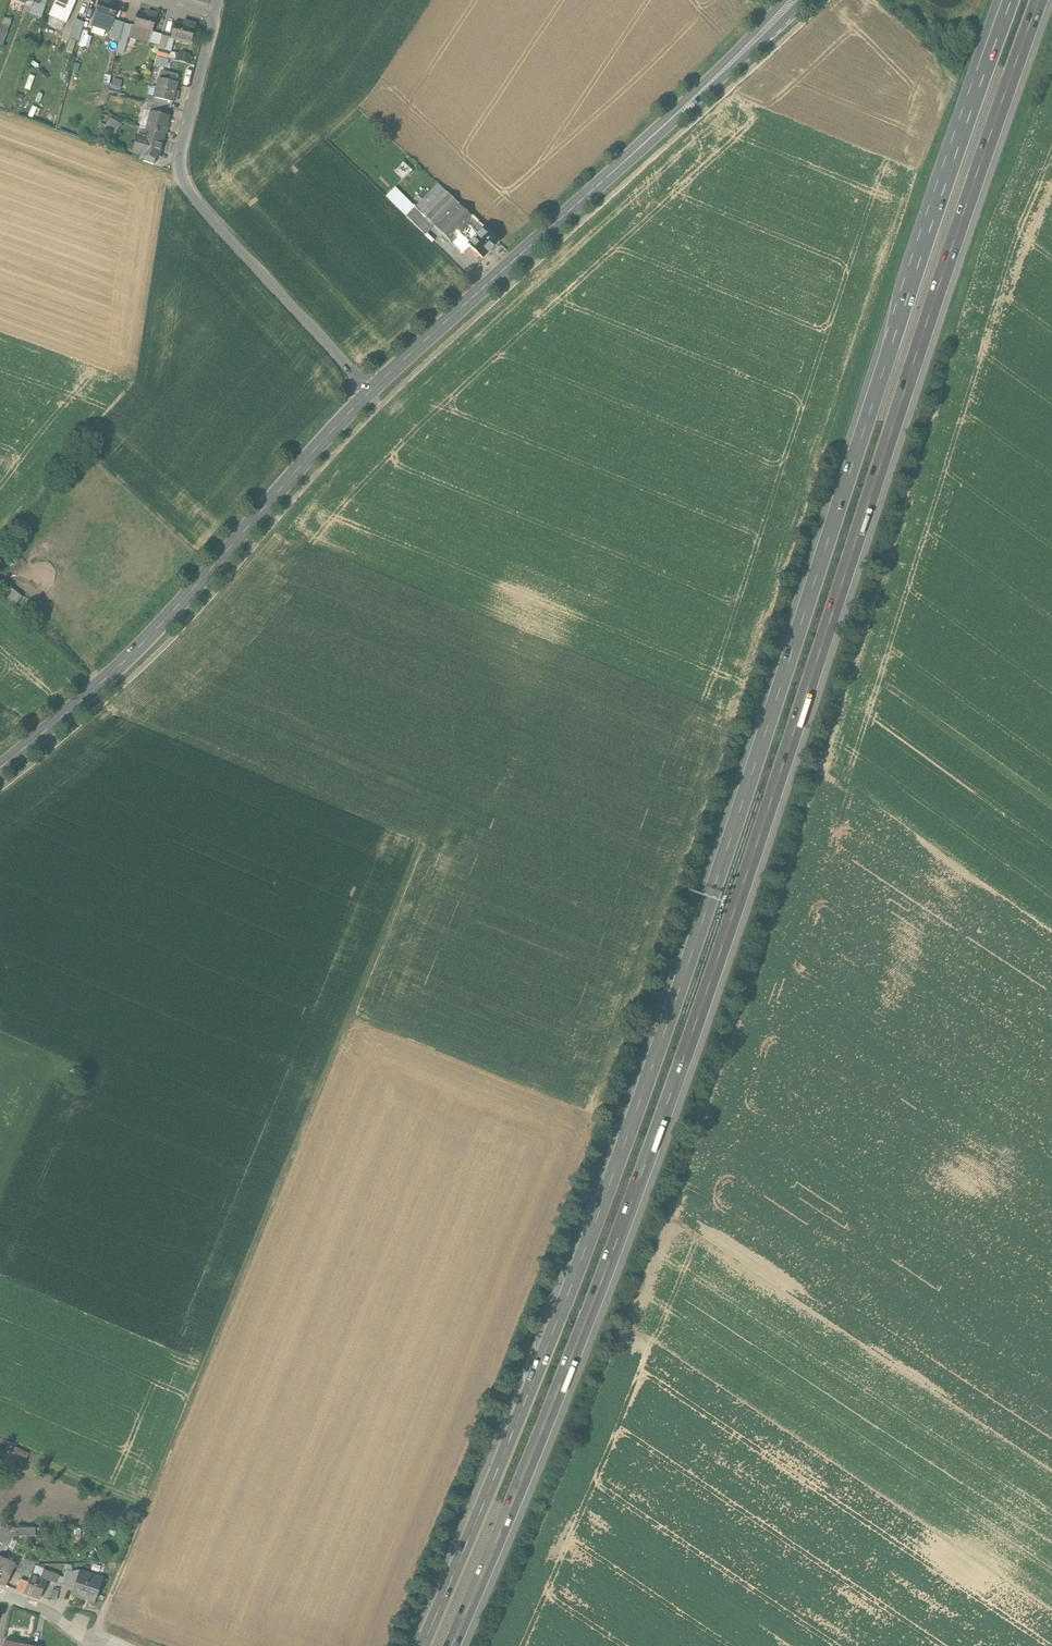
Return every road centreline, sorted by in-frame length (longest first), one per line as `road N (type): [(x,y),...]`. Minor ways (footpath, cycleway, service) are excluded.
road 1 (motorway): [(451,1645),(708,994),(1040,0)]
road 2 (motorway): [(999,34),(625,1145),(490,1495),(422,1645)]
road 3 (secondary): [(795,0),(370,392)]
road 4 (secondary): [(370,392),(121,666),(0,766)]
road 5 (track): [(89,1645),(214,1342)]
road 6 (unclassified): [(370,392),(226,235),(179,172)]
road 7 (residential): [(179,172),(215,14)]
road 8 (residential): [(0,1595),(80,1636),(120,1645)]

